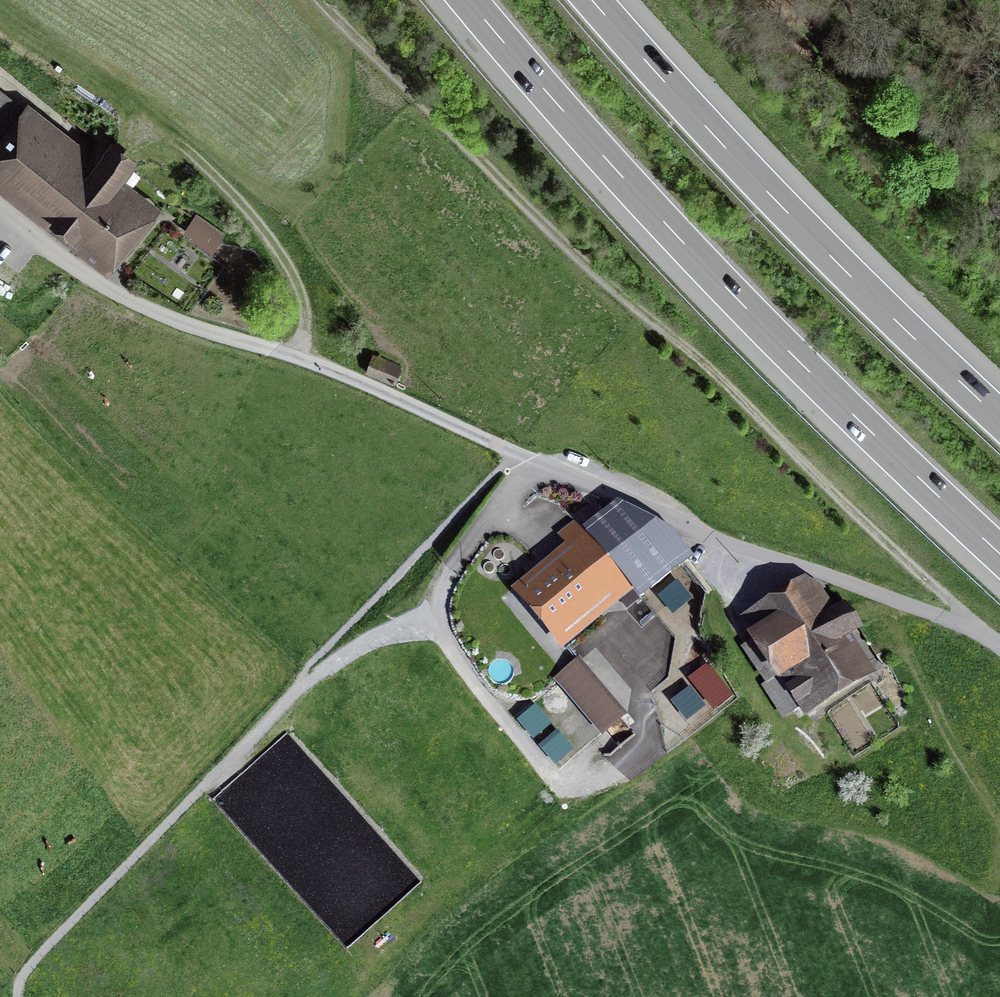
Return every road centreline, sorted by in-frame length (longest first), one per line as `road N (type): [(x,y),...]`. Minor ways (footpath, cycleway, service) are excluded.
road 1 (unclassified): [(999,644),(689,527),(344,374),(164,316),(95,280),(0,206)]
road 2 (track): [(320,0),(570,249),(695,356),(986,633)]
road 3 (motorway): [(468,0),(725,287),(999,554)]
road 4 (motorway): [(999,419),(788,214),(592,0)]
road 5 (track): [(538,464),(444,587),(446,640),(554,779),(605,775),(644,747)]
road 6 (track): [(440,621),(363,645),(302,686)]

